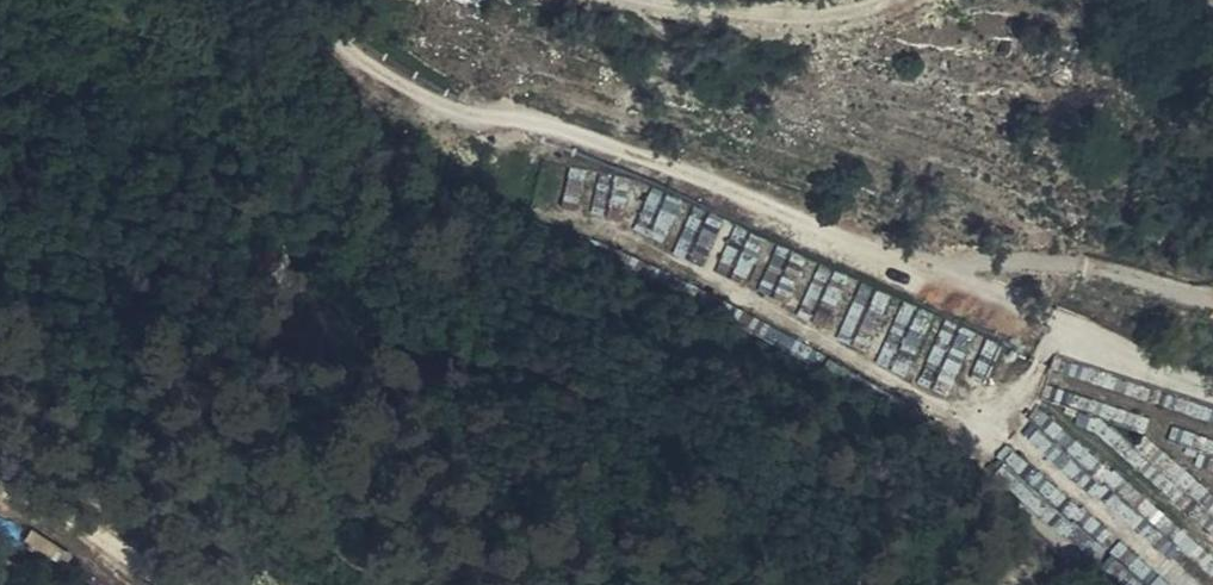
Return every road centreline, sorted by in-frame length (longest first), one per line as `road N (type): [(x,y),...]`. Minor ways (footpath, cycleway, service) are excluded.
road 1 (track): [(302,0),(347,58),(447,116),(509,119),(702,180),(785,216),(946,265),(1054,318)]
road 2 (track): [(897,0),(834,15),(655,0)]
road 3 (unclassified): [(1054,318),(1095,345),(1212,387)]
road 4 (track): [(0,500),(70,532),(128,584)]

